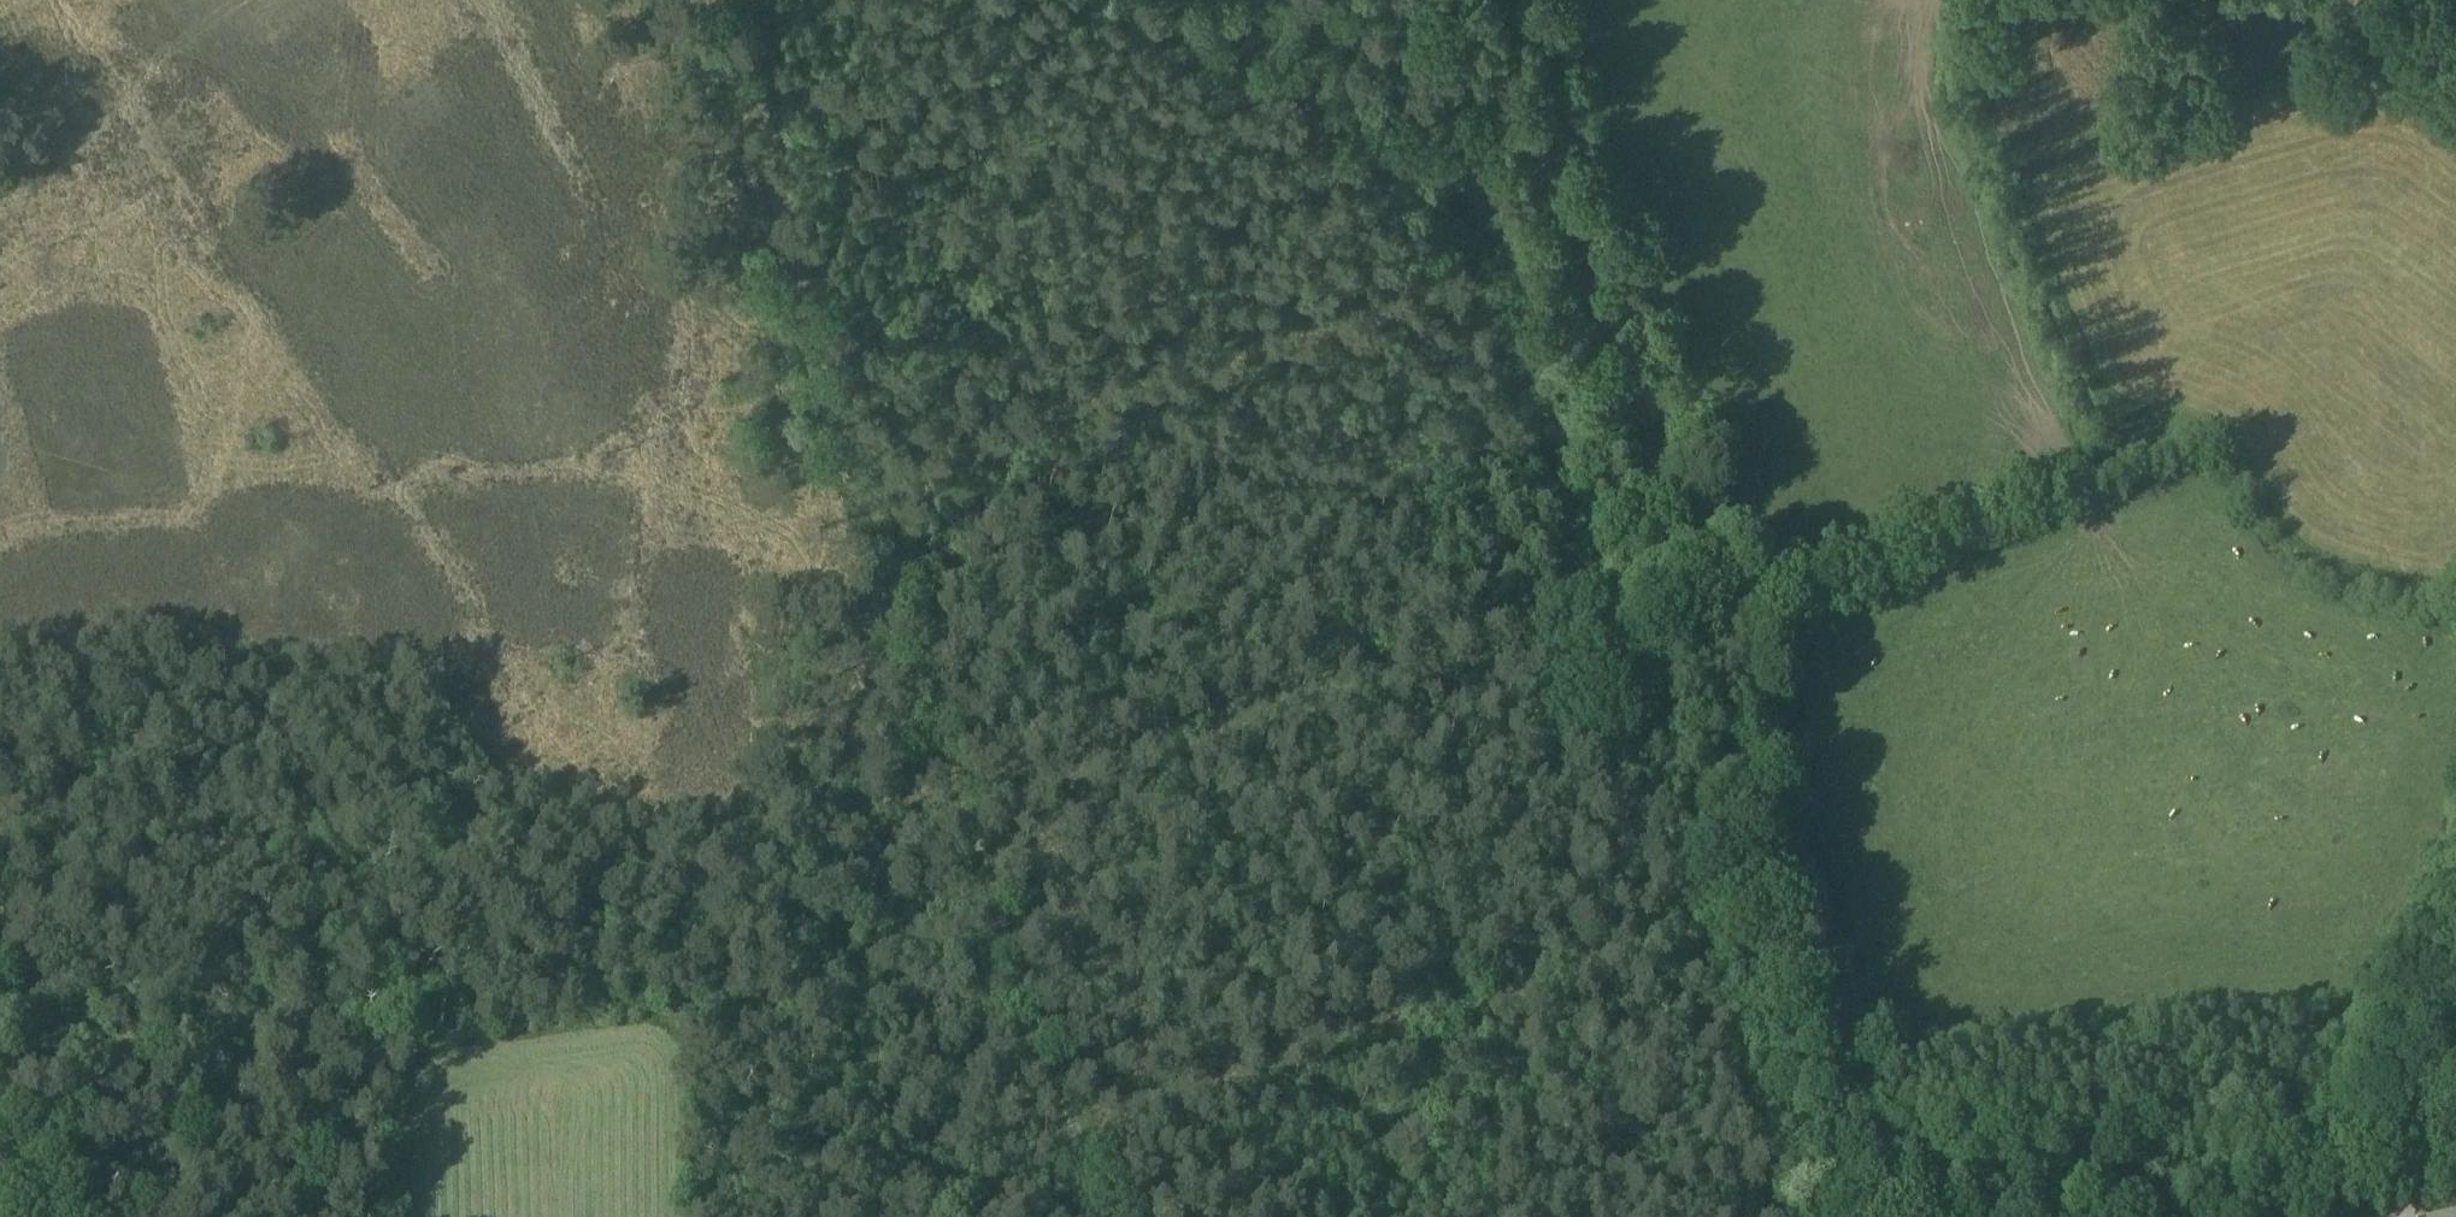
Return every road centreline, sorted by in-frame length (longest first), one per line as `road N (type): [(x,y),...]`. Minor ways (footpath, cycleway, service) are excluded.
road 1 (track): [(715,0),(1096,1216)]
road 2 (track): [(2394,1216),(2398,1178),(2455,1006)]

